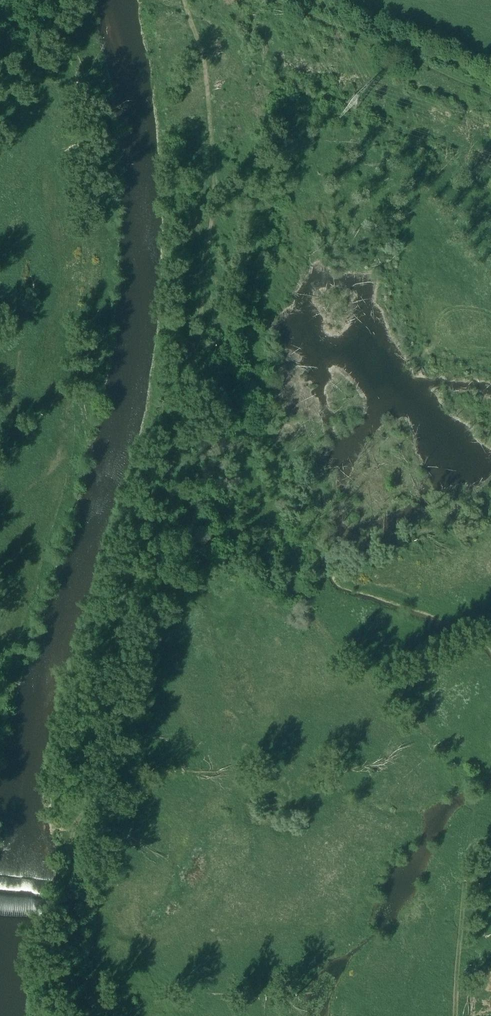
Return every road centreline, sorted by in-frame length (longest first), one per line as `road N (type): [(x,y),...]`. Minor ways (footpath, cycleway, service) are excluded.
road 1 (track): [(78,1015),(54,954),(99,780),(108,670),(158,540),(211,283),(203,91),(182,0)]
road 2 (track): [(271,0),(490,100)]
road 3 (track): [(479,794),(456,1015)]

